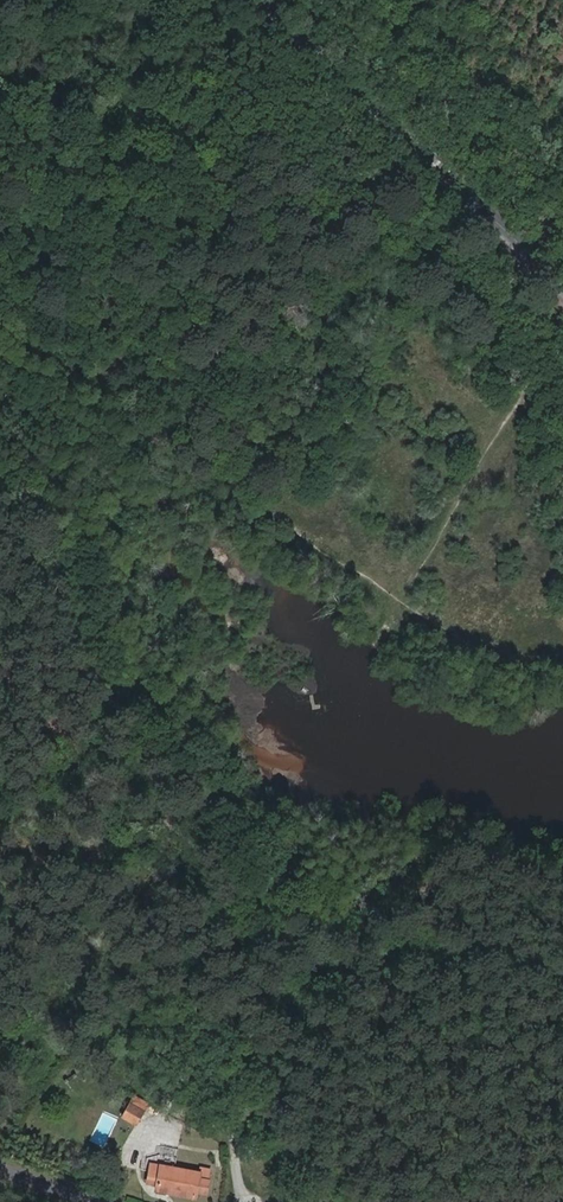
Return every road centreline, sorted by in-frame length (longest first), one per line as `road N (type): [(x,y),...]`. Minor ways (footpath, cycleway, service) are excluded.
road 1 (tertiary): [(562,287),(260,0)]
road 2 (track): [(0,672),(115,745)]

